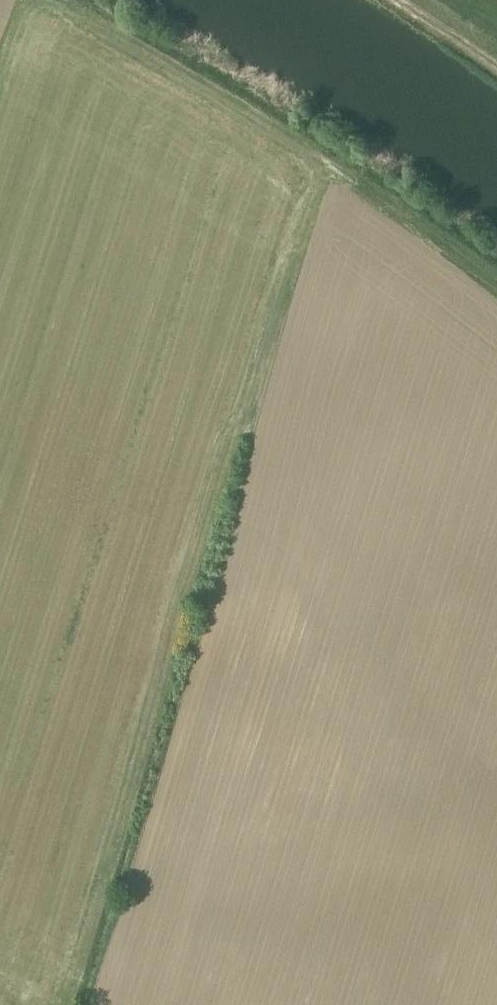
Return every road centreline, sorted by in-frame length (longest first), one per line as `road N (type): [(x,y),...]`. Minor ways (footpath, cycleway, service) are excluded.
road 1 (track): [(381,0),(496,76)]

